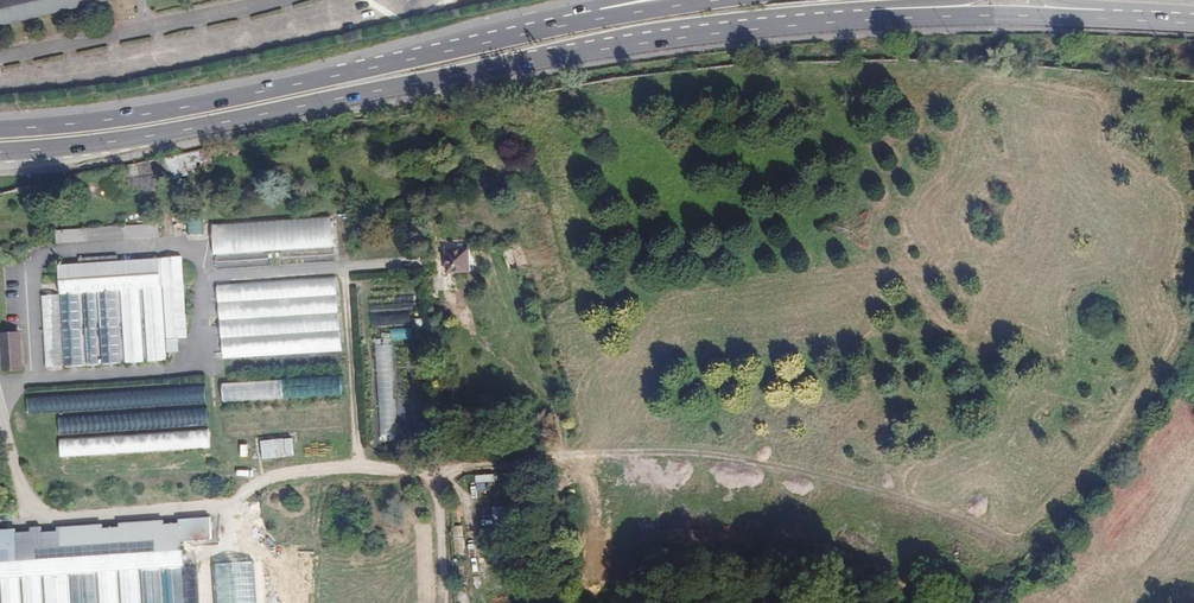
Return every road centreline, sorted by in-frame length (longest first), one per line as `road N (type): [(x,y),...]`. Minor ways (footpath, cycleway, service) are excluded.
road 1 (track): [(433,475),(445,467),(607,453),(691,452),(781,466),(980,525),(1080,602)]
road 2 (primary): [(499,66),(804,25),(1136,18)]
road 3 (primary): [(0,153),(268,114),(499,66)]
road 4 (primary): [(493,44),(265,93),(0,130)]
road 5 (track): [(0,400),(35,377),(157,374),(190,364),(202,345),(207,279),(406,263)]
road 6 (primary): [(499,66),(722,19),(969,0)]
road 7 (track): [(35,377),(29,273),(48,254),(193,247),(203,287)]
road 8 (primary): [(738,0),(493,44)]
road 9 (track): [(446,602),(438,479),(402,466),(354,468)]
road 10 (track): [(344,267),(359,468)]
road 11 (primary): [(620,0),(526,24),(493,44)]

